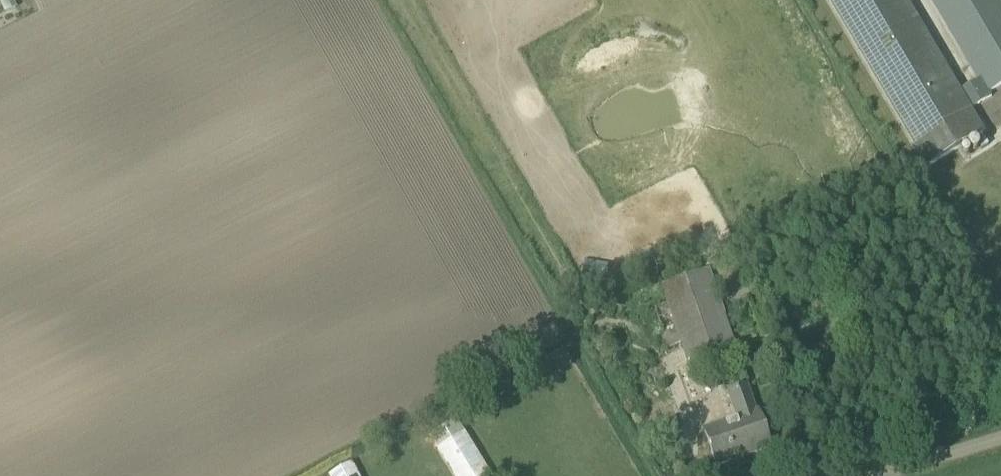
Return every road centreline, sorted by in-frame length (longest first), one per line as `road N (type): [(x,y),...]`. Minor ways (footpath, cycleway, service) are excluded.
road 1 (unclassified): [(881,475),(1000,437)]

